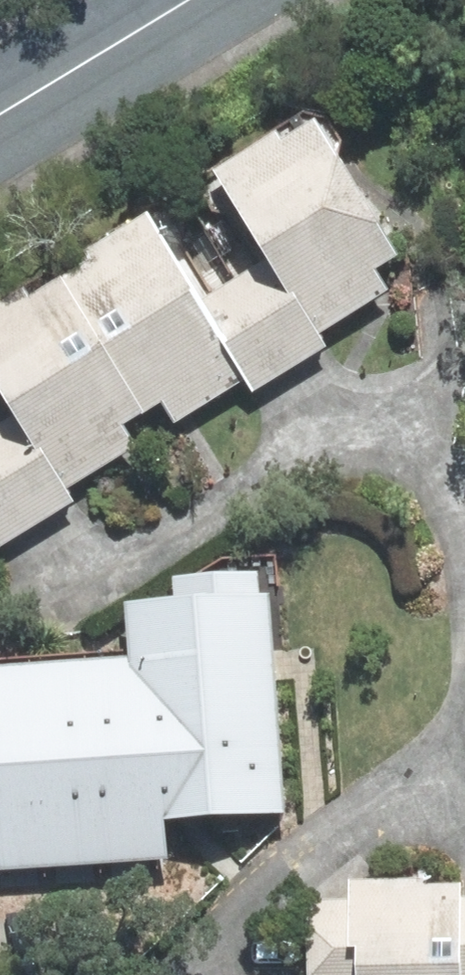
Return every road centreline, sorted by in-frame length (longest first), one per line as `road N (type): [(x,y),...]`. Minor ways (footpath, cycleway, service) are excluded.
road 1 (residential): [(464,524),(449,490),(406,449),(342,442),(206,513),(54,613)]
road 2 (residential): [(198,974),(275,893),(403,811)]
road 3 (residential): [(193,0),(0,118)]

